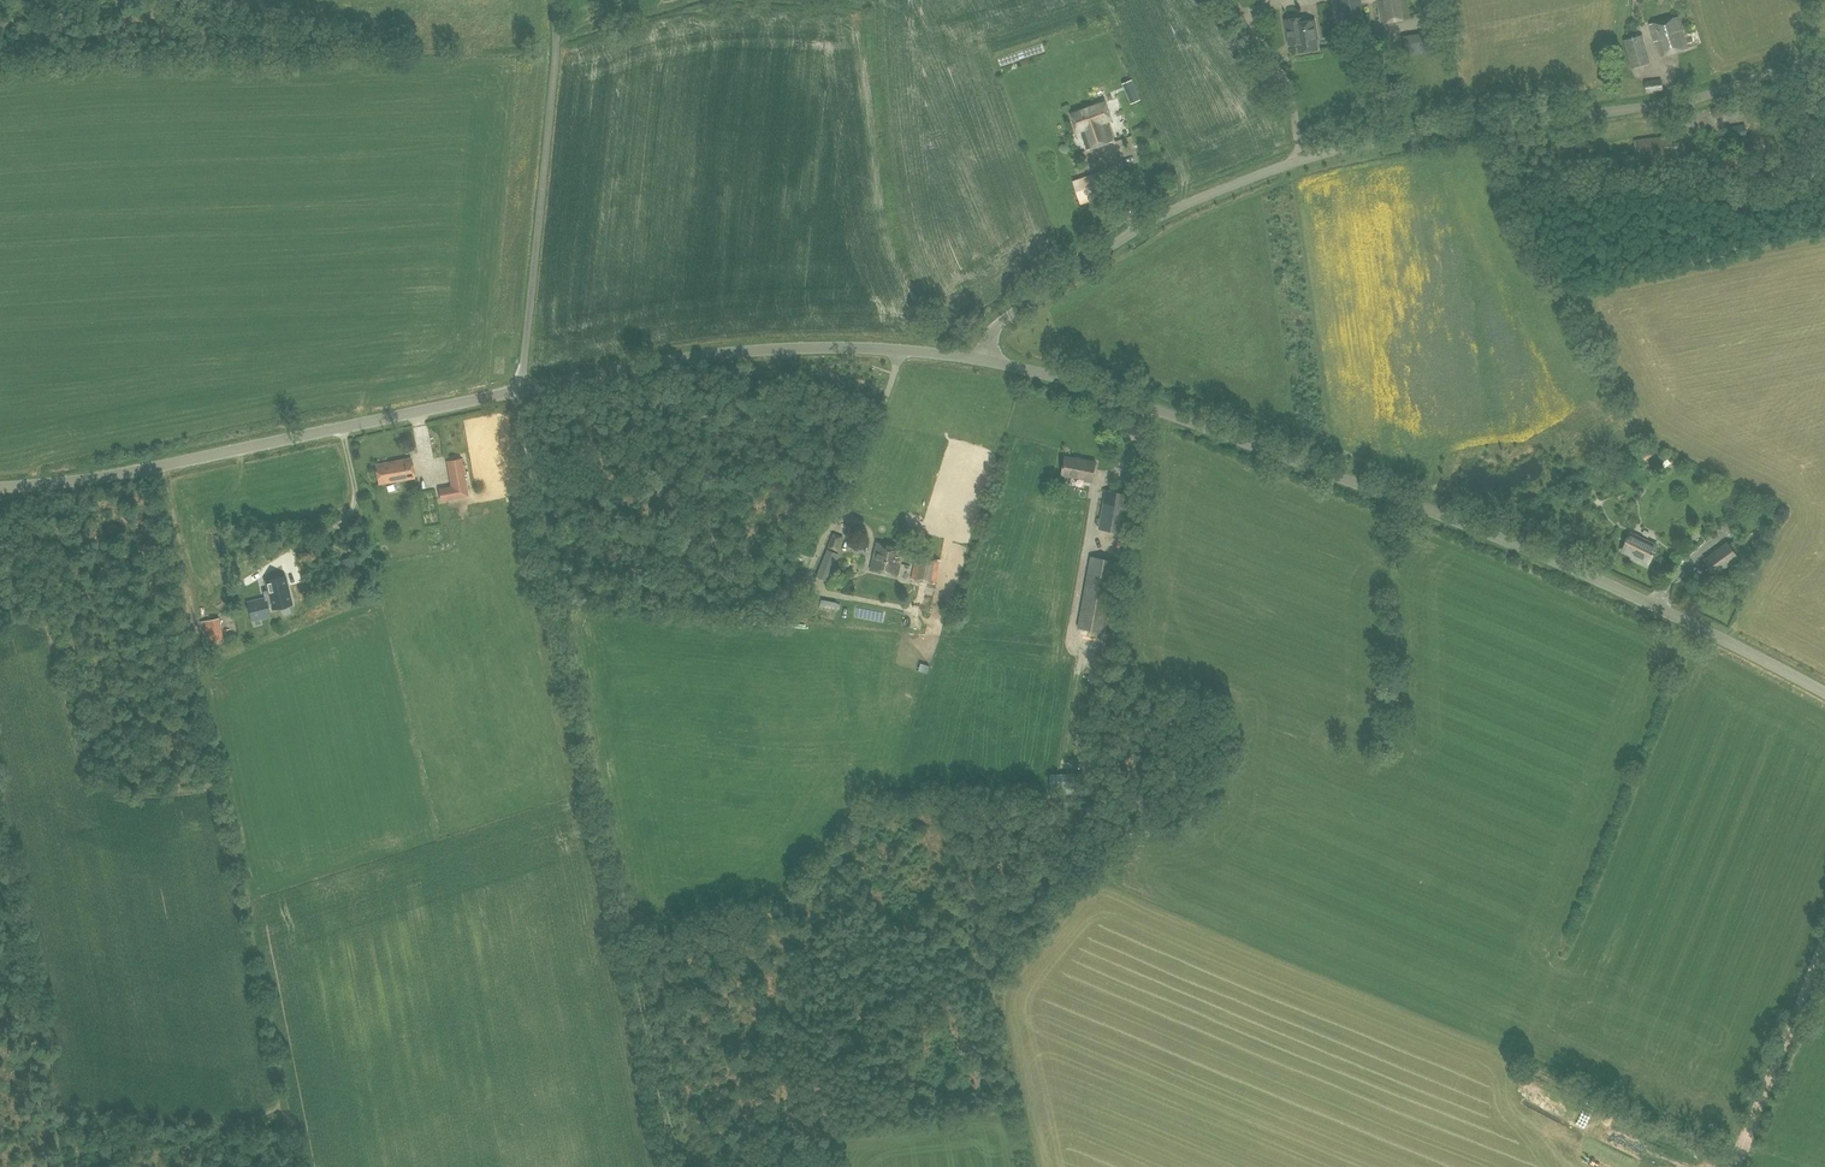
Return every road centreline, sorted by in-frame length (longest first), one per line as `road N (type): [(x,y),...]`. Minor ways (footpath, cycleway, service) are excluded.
road 1 (unclassified): [(979,357),(998,326),(1120,241),(1190,201),(1287,165),(1425,134),(1674,102),(1824,59)]
road 2 (unclassified): [(0,488),(123,475),(701,359),(820,348),(904,351)]
road 3 (unclassified): [(1824,699),(1637,606),(1155,408),(979,357)]
road 4 (track): [(1734,1166),(1824,937)]
road 5 (residential): [(904,351),(829,524)]
road 6 (track): [(1232,0),(1292,97),(1304,160)]

